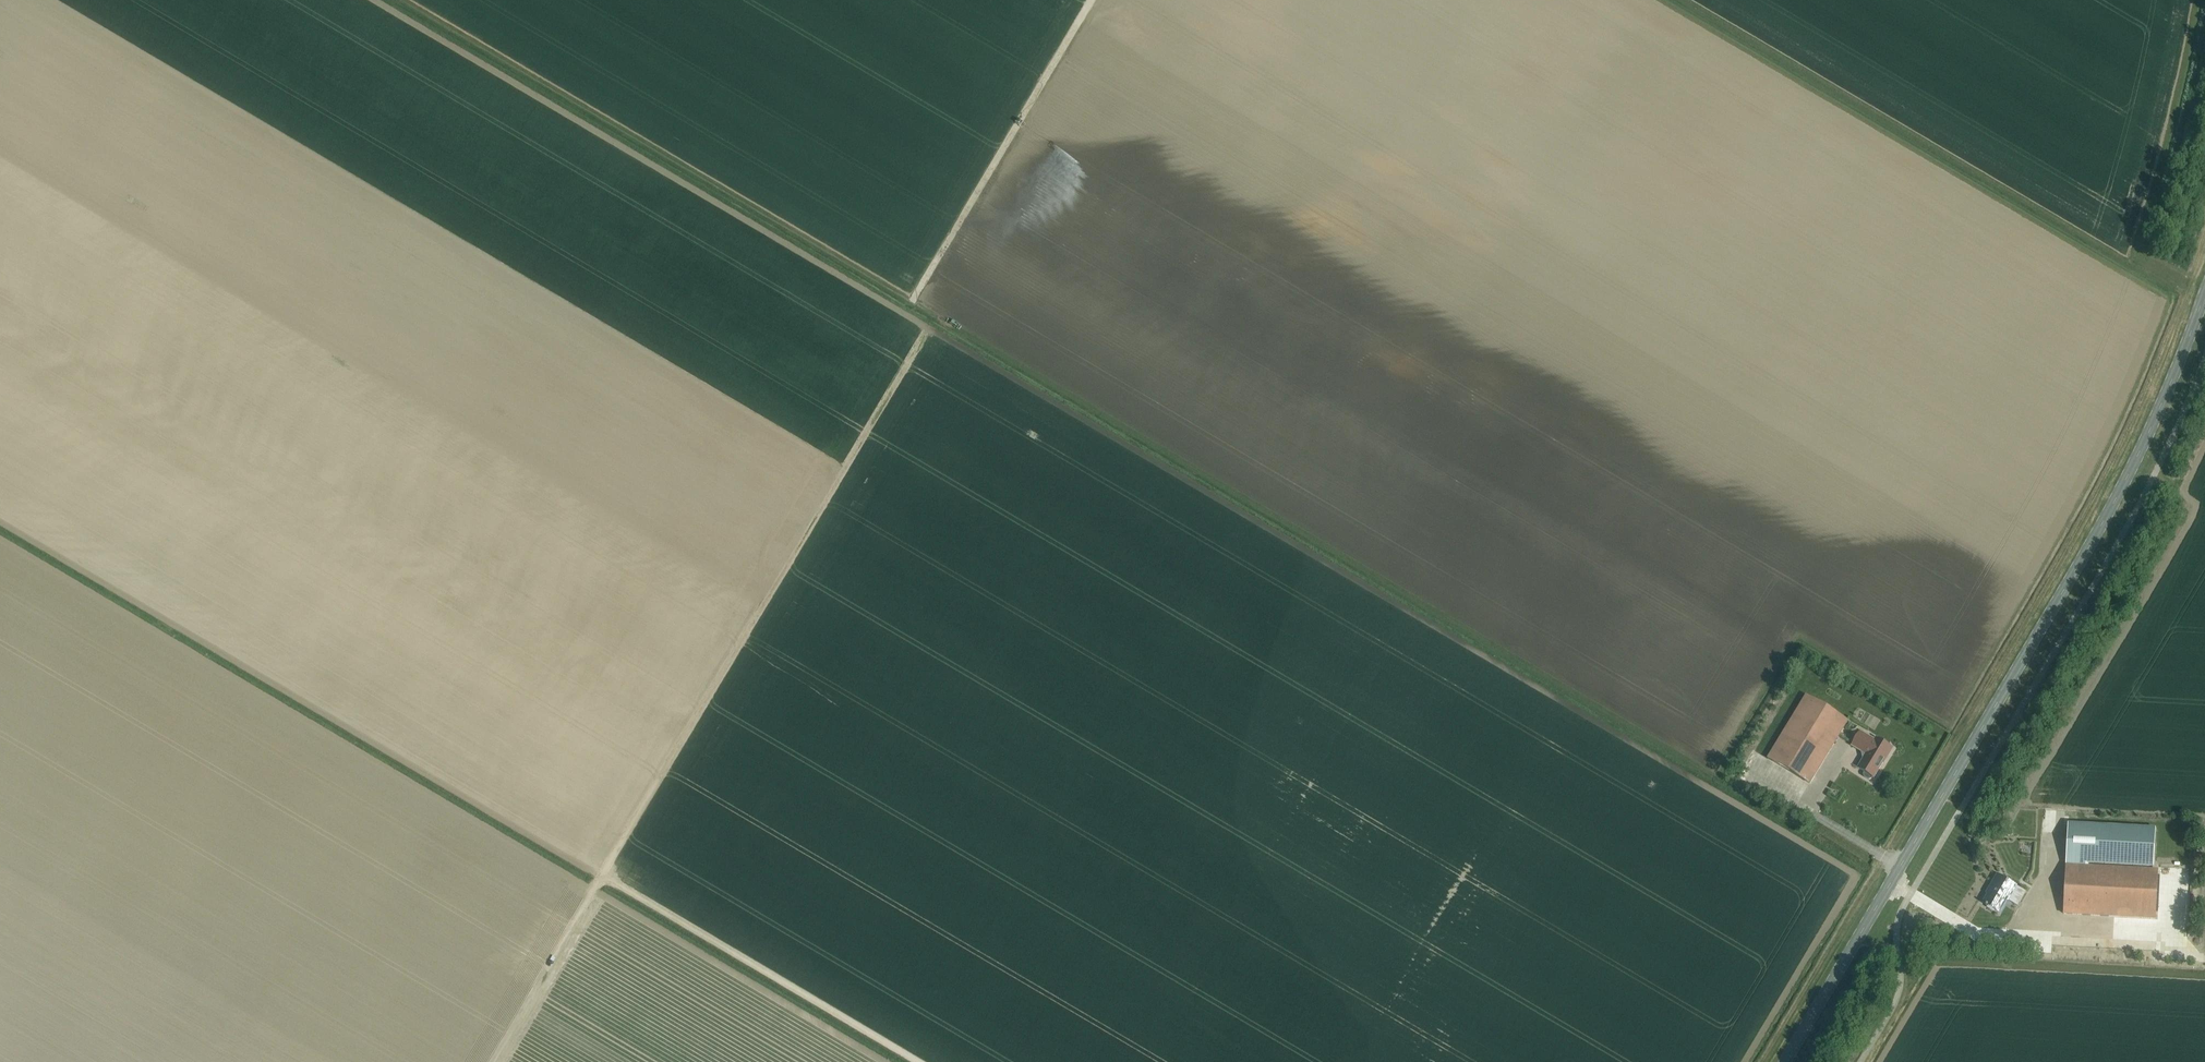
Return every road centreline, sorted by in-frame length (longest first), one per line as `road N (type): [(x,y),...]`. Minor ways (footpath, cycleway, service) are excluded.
road 1 (tertiary): [(1787,1061),(1980,743),(2118,491),(2204,284)]

